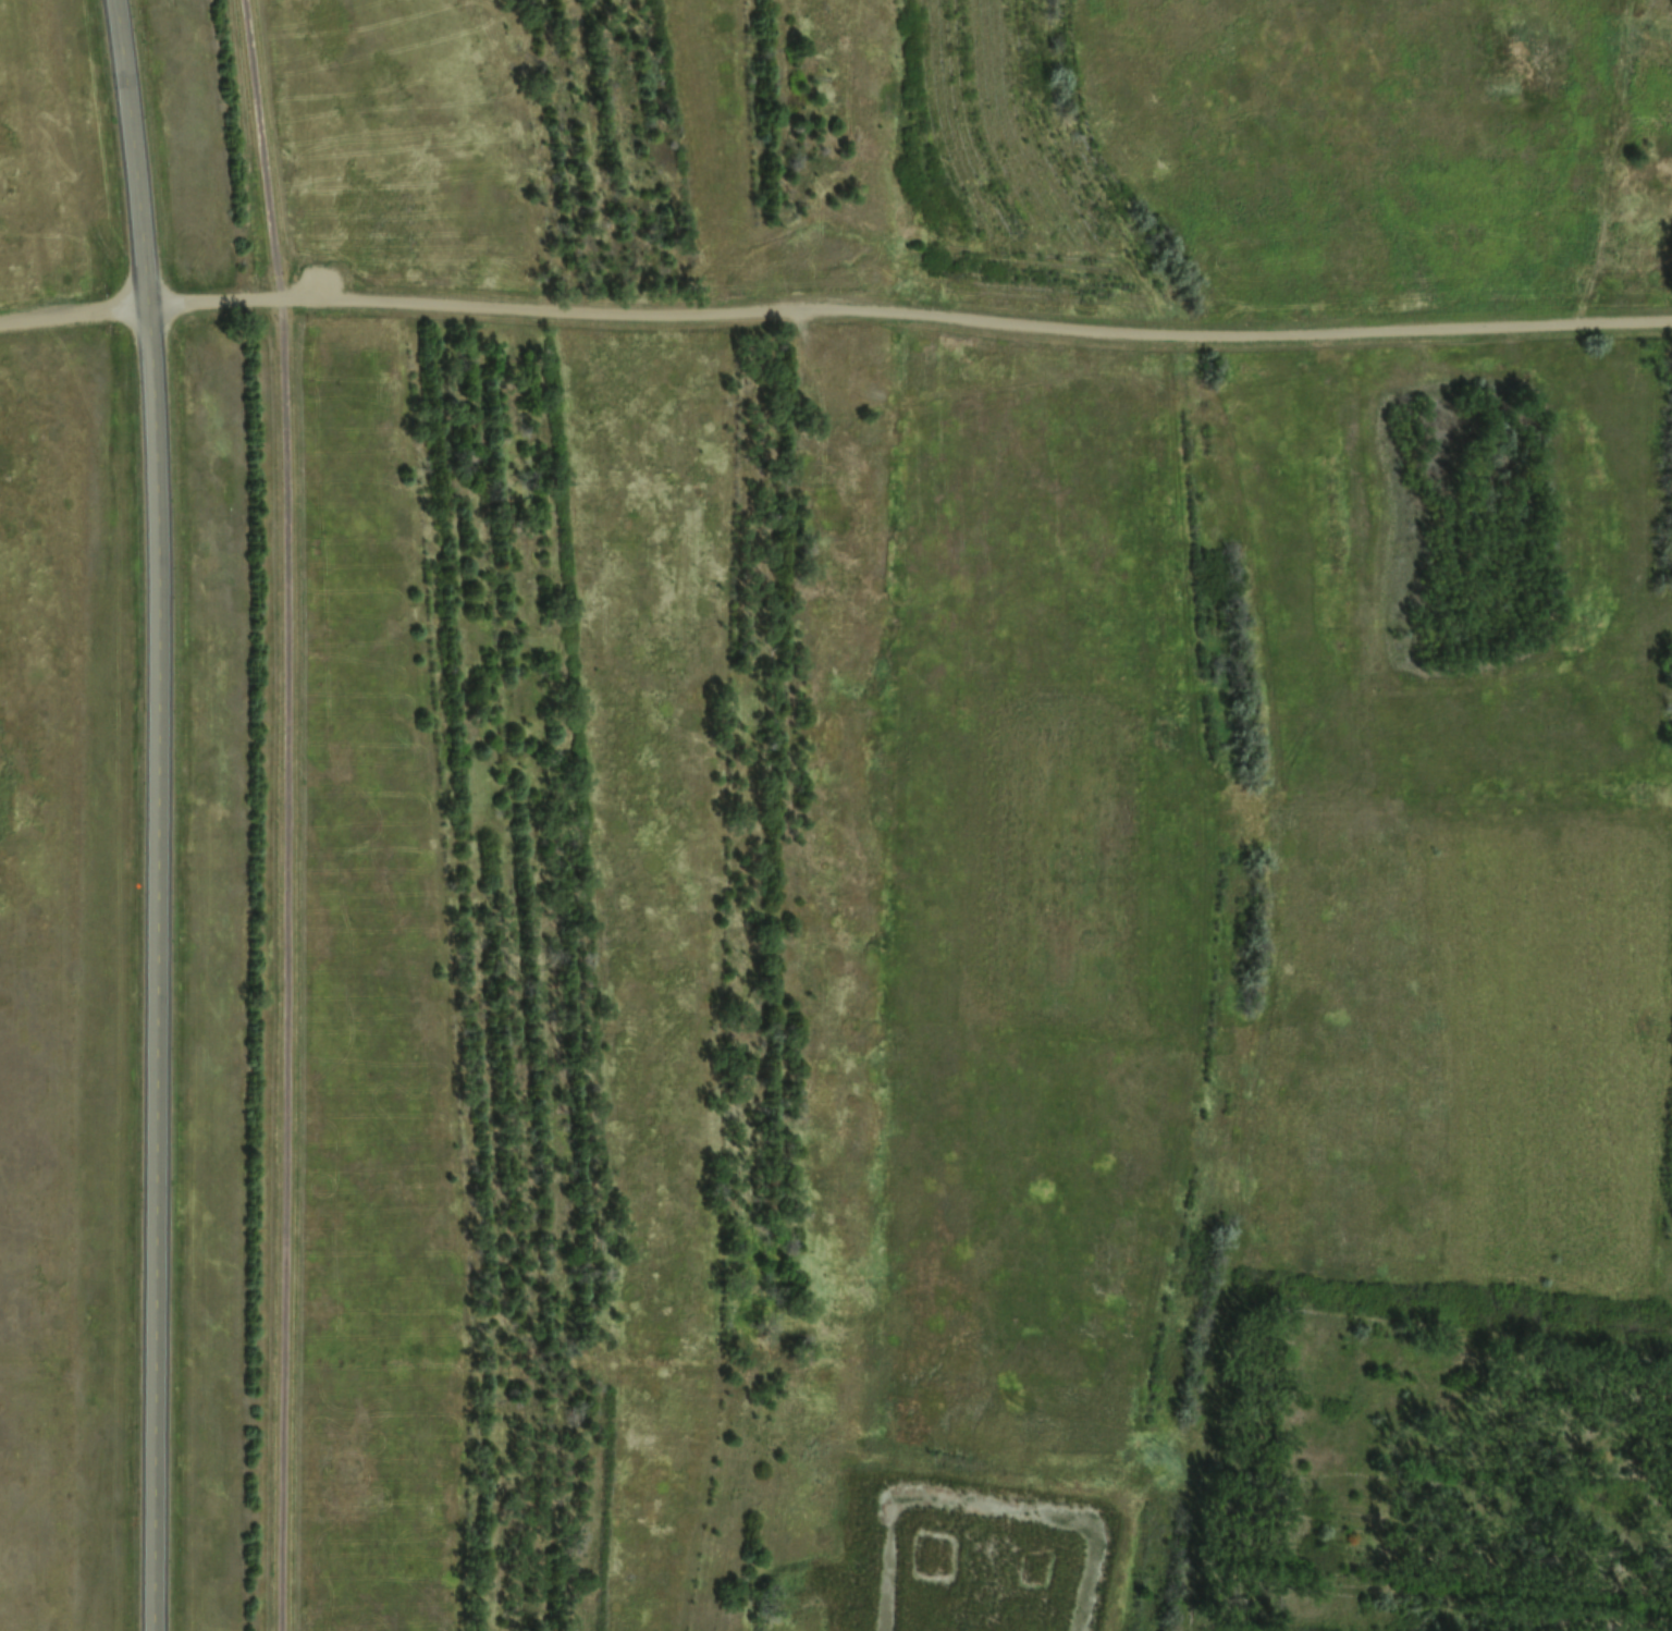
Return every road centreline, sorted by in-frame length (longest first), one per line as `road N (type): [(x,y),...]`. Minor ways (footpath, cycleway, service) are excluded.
road 1 (residential): [(0,326),(238,306),(278,295),(853,306),(1017,328),(1671,321)]
road 2 (primary): [(144,1630),(145,314),(113,0)]

